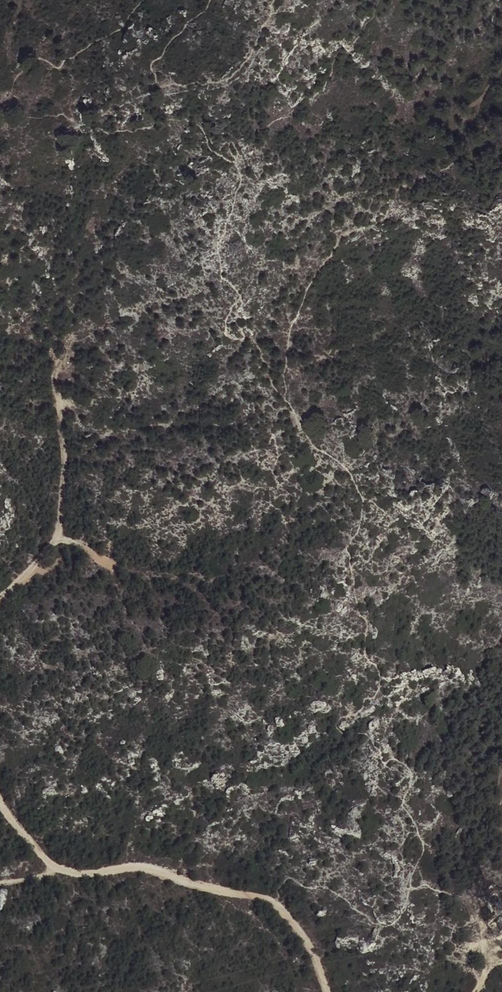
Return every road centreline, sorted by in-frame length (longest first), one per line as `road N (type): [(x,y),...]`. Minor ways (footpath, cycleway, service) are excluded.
road 1 (track): [(342,991),(270,899),(137,866),(59,868),(0,796)]

